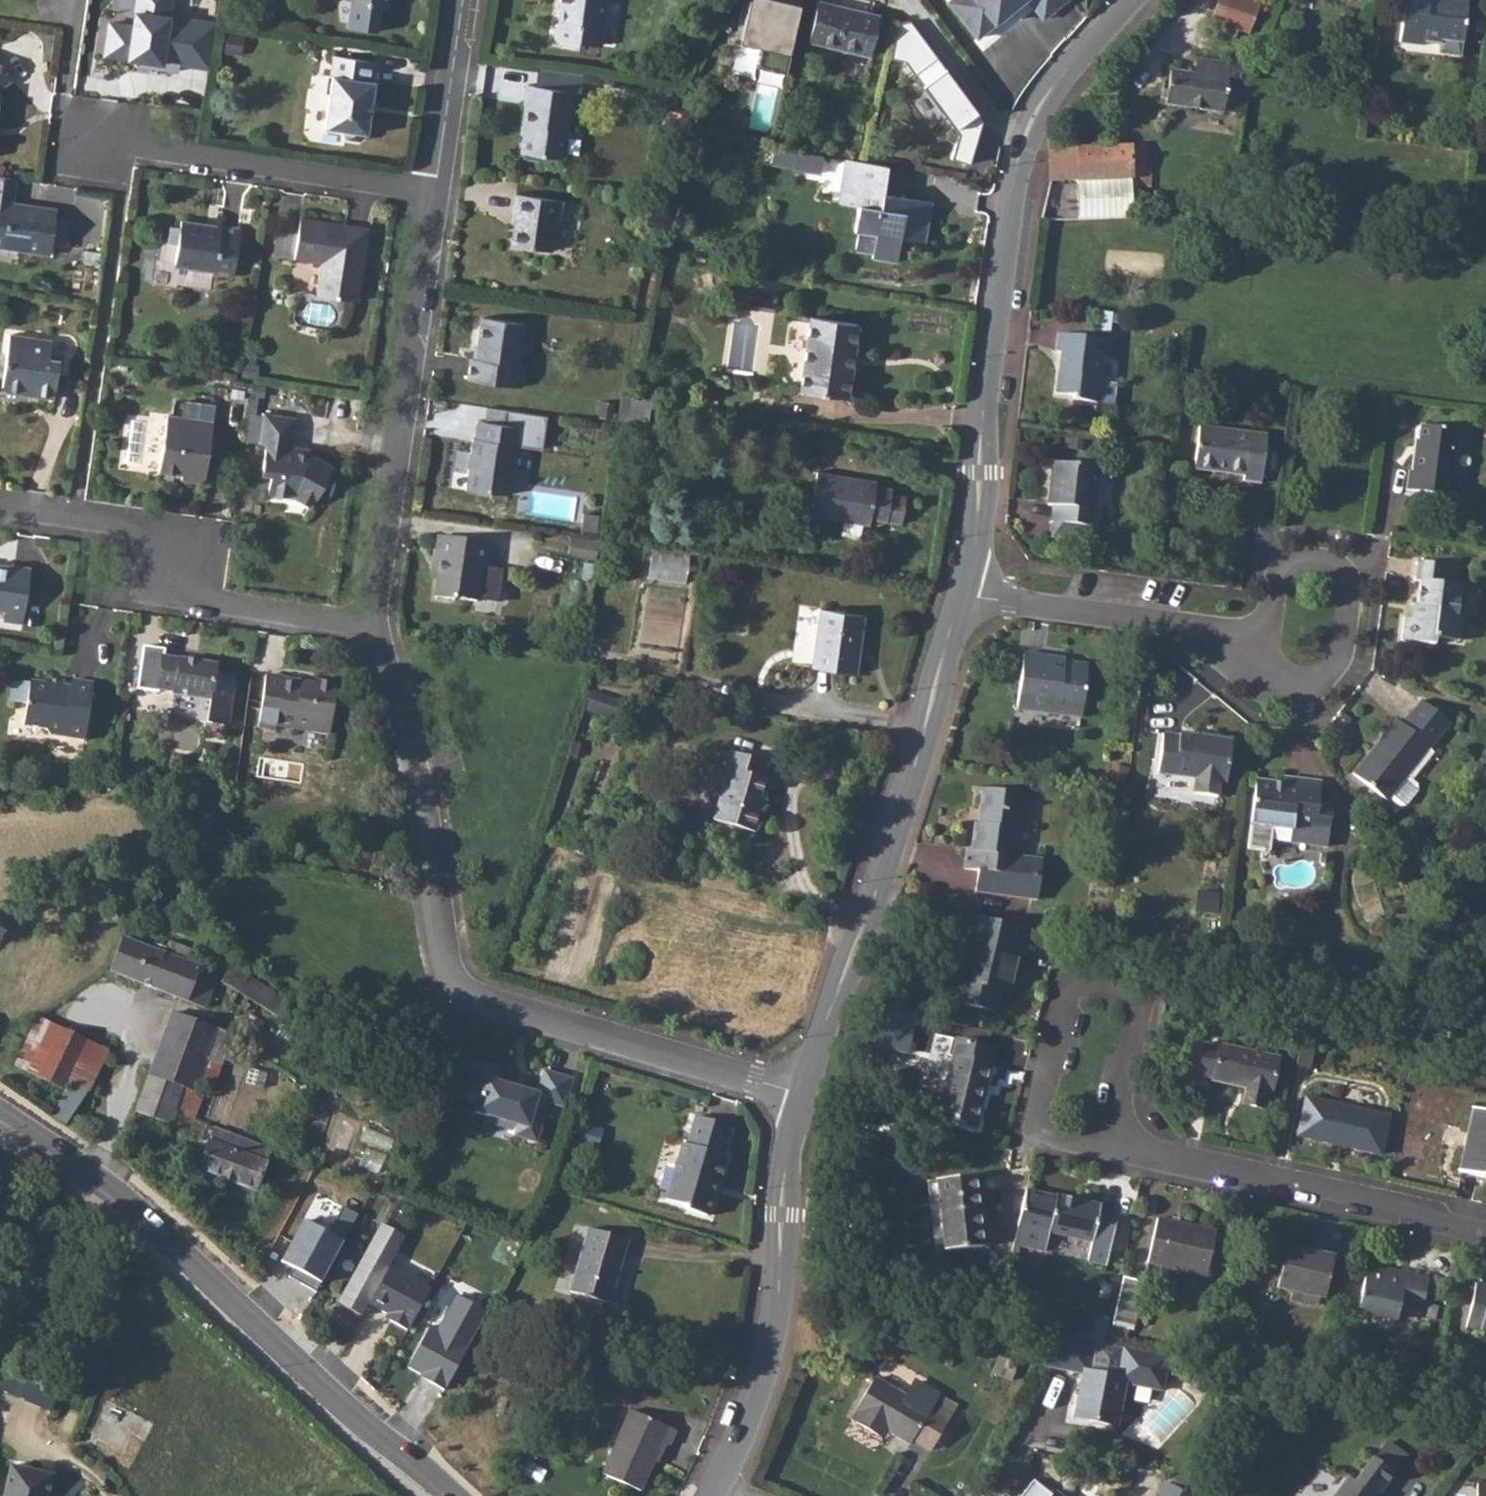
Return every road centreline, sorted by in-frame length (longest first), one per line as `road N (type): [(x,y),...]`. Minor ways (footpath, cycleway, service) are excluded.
road 1 (residential): [(805,1097),(469,996),(446,969),(421,793),(375,627)]
road 2 (residential): [(1130,0),(1043,98),(1023,134),(978,530),(964,589)]
road 3 (secondary): [(443,1495),(156,1232),(0,1119)]
road 4 (residential): [(964,589),(906,805),(805,1097)]
road 5 (residential): [(375,627),(436,192)]
road 6 (residential): [(0,506),(171,536),(203,599),(375,627)]
road 7 (residential): [(805,1097),(765,1360),(716,1488)]
road 8 (residential): [(1102,1147),(1485,1230)]
road 9 (residential): [(1102,1147),(1134,998),(1073,985),(1041,1134)]
road 10 (residential): [(88,132),(436,192)]
road 11 (residential): [(1255,640),(1272,618),(1282,570),(1322,557),(1339,567),(1351,598),(1335,670),(1313,682),(1261,664)]
road 12 (residential): [(1255,640),(964,589)]
road 13 (residential): [(436,192),(465,0)]
road 14 (track): [(0,1315),(15,1269),(33,1141)]

